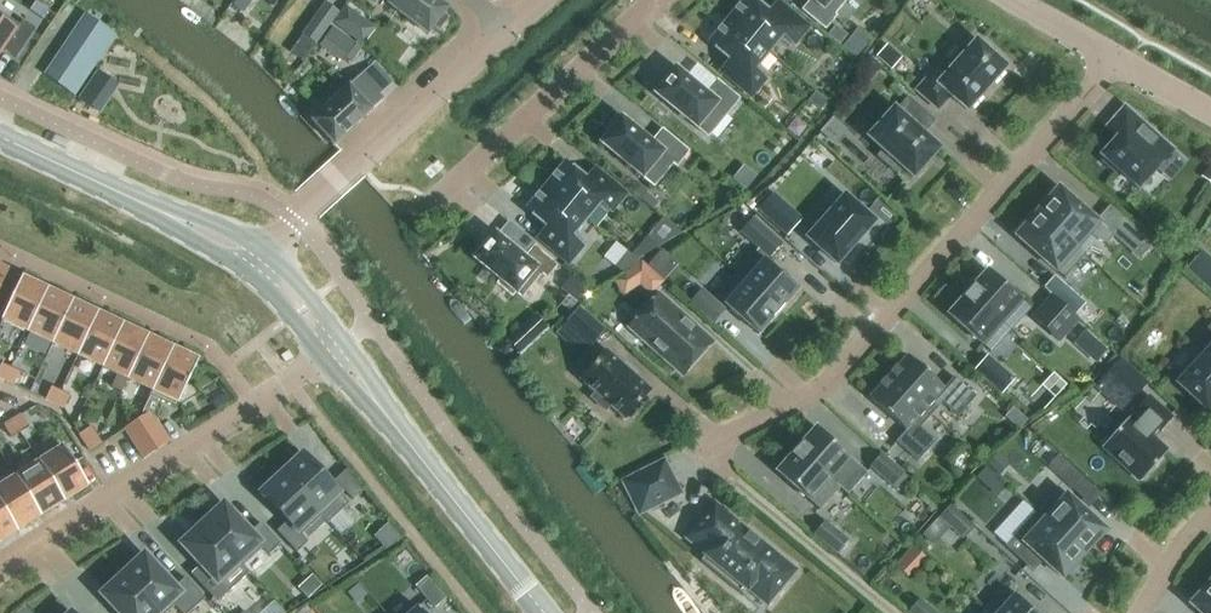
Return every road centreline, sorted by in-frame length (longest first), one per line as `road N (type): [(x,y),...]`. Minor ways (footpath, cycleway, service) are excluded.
road 1 (residential): [(1118,59),(823,390),(696,453)]
road 2 (residential): [(0,564),(324,358)]
road 3 (residential): [(655,0),(437,199)]
road 4 (residential): [(344,177),(508,28)]
road 5 (tertiary): [(269,249),(83,175)]
road 6 (tertiary): [(83,175),(247,272)]
road 7 (tertiary): [(434,473),(544,612)]
road 8 (tertiary): [(324,358),(434,473)]
road 9 (tertiary): [(434,473),(347,342)]
road 10 (residential): [(1210,512),(1141,612)]
road 11 (tertiary): [(347,342),(269,249)]

